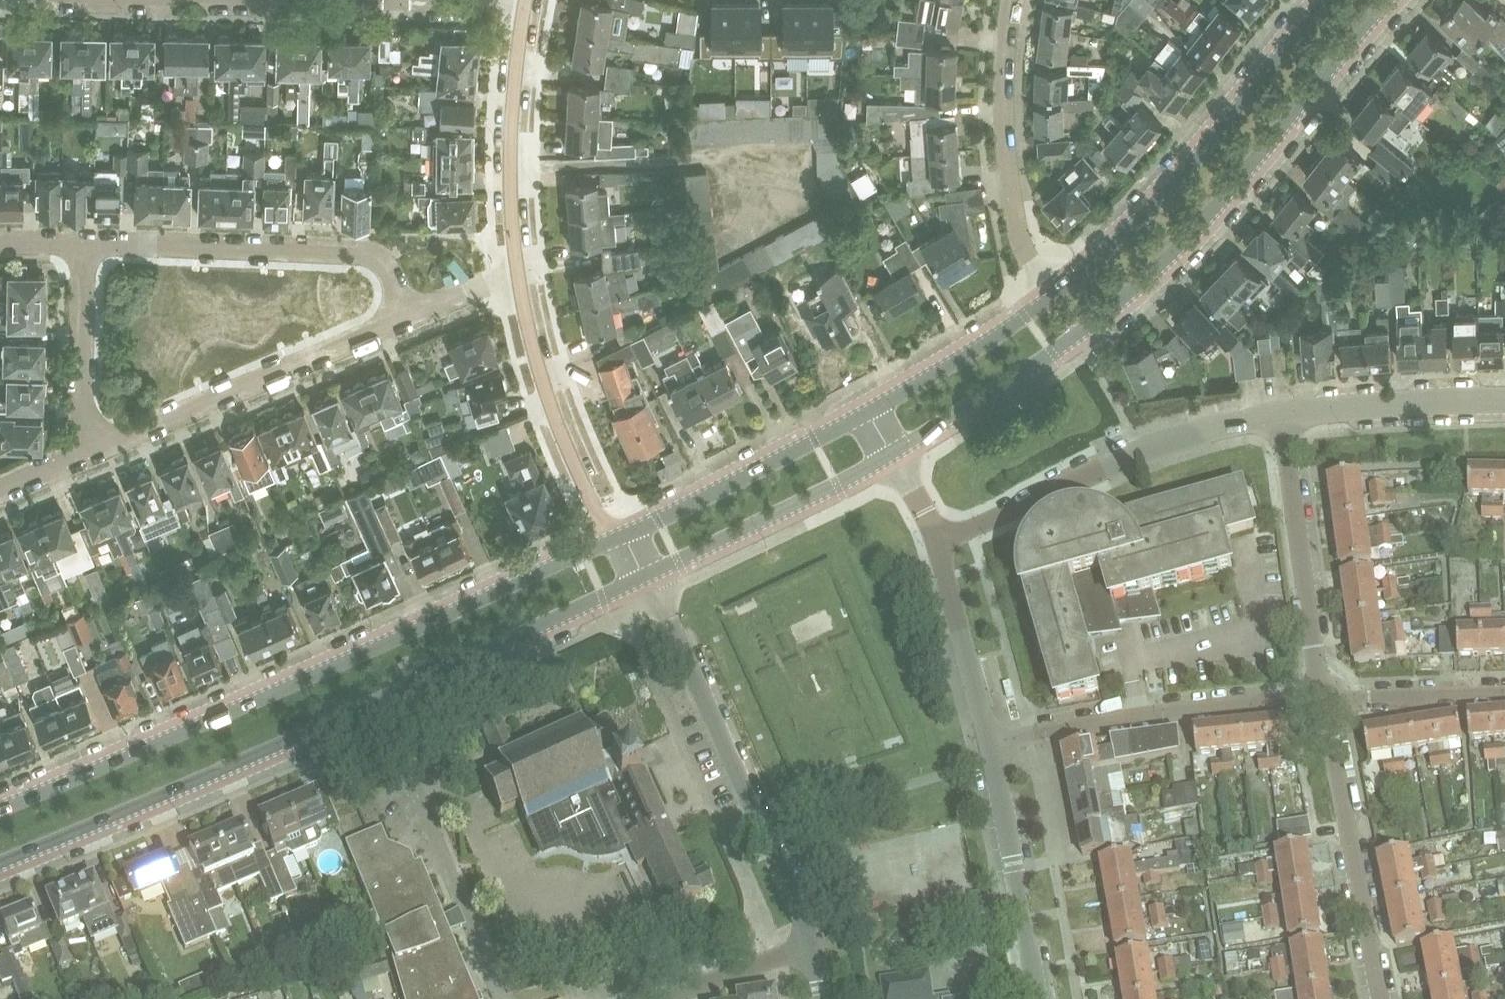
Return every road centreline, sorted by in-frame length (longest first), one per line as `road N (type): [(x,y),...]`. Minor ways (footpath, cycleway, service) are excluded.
road 1 (primary): [(0,862),(377,702),(647,576)]
road 2 (primary): [(881,460),(1136,291),(1182,247),(1390,0)]
road 3 (primary): [(613,540),(0,808)]
road 4 (primary): [(1325,0),(1164,195),(1047,301)]
road 5 (residential): [(811,947),(647,576)]
road 6 (unclassified): [(1281,419),(1234,423),(1138,453),(971,532),(940,535)]
road 7 (residential): [(409,318),(385,265),(364,255),(84,243)]
road 8 (residential): [(83,455),(409,318)]
road 9 (residential): [(1323,701),(990,743)]
road 10 (unclassified): [(1047,301),(1031,273),(1011,193),(1003,118),(1014,0)]
road 11 (residential): [(1382,998),(1323,701)]
road 12 (residential): [(613,540),(550,404),(518,272)]
road 13 (residential): [(1323,701),(1281,419)]
road 14 (primary): [(859,417),(613,540)]
road 15 (unclassified): [(524,6),(255,0)]
road 16 (residential): [(518,272),(511,167),(524,6)]
road 17 (primary): [(647,576),(881,460)]
road 18 (residential): [(1037,998),(990,743)]
road 19 (unclassified): [(1504,404),(1281,419)]
road 20 (primary): [(1047,301),(859,417)]
road 21 (residential): [(990,743),(939,559),(940,535)]
road 22 (residential): [(84,243),(83,455)]
road 23 (residential): [(1504,697),(1323,701)]
road 24 (residential): [(663,998),(811,947)]

